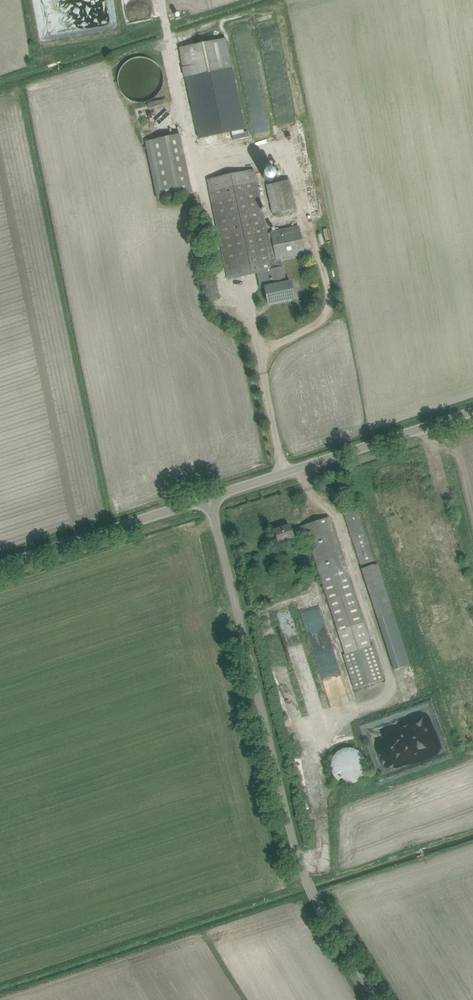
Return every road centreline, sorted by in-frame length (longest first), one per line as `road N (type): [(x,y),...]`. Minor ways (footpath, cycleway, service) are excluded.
road 1 (unclassified): [(378,999),(296,857),(210,498)]
road 2 (track): [(226,296),(162,0)]
road 3 (unclassified): [(210,498),(472,414)]
road 4 (unclassified): [(0,567),(210,498)]

